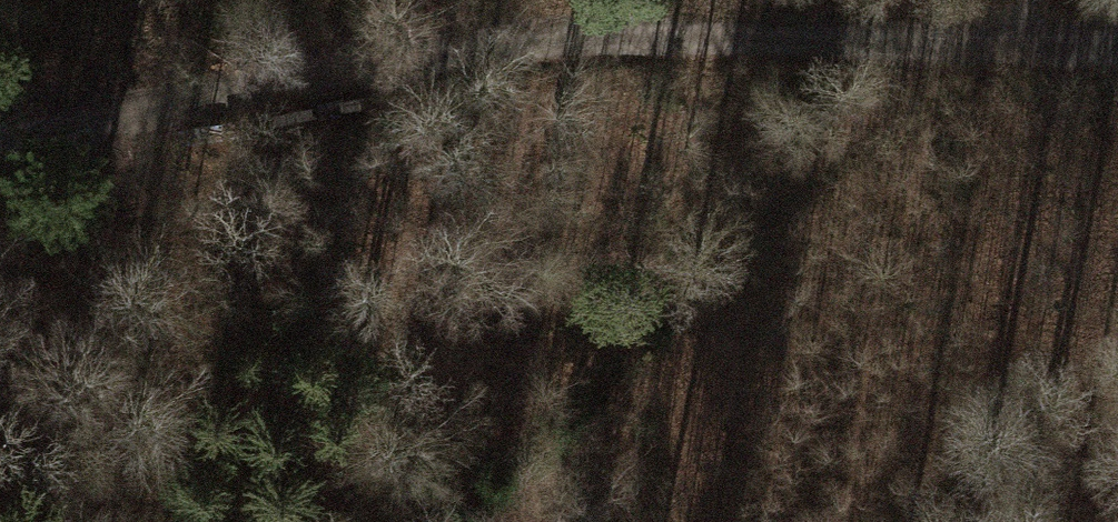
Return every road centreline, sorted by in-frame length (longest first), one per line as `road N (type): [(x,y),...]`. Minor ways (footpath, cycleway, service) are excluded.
road 1 (track): [(0,131),(222,89),(585,43),(810,37),(975,50),(1117,42)]
road 2 (track): [(1024,0),(975,50),(725,242),(400,521)]

